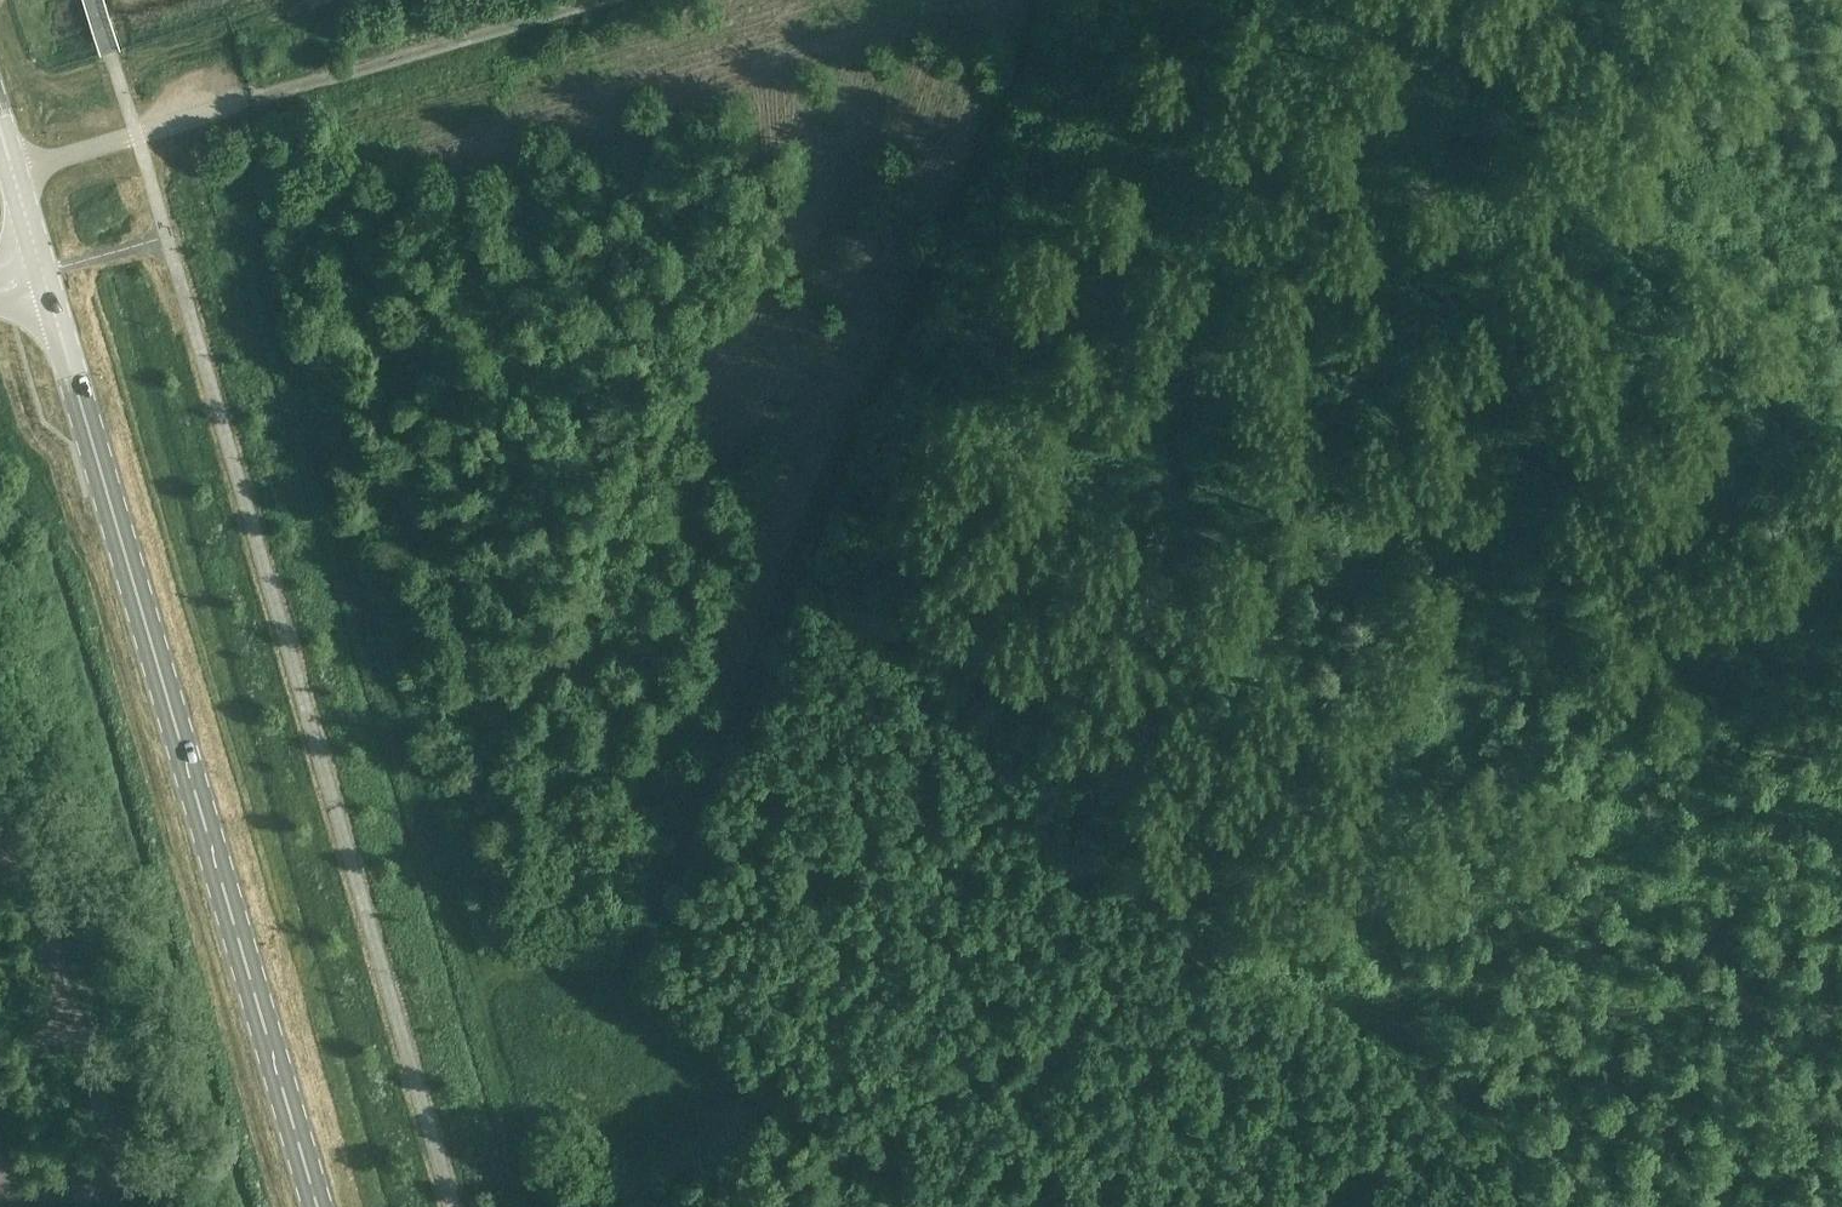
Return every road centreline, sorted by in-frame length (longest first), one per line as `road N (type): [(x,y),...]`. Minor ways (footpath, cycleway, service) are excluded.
road 1 (secondary): [(42,274),(318,1206)]
road 2 (track): [(259,99),(619,0)]
road 3 (secondary): [(0,130),(42,274)]

